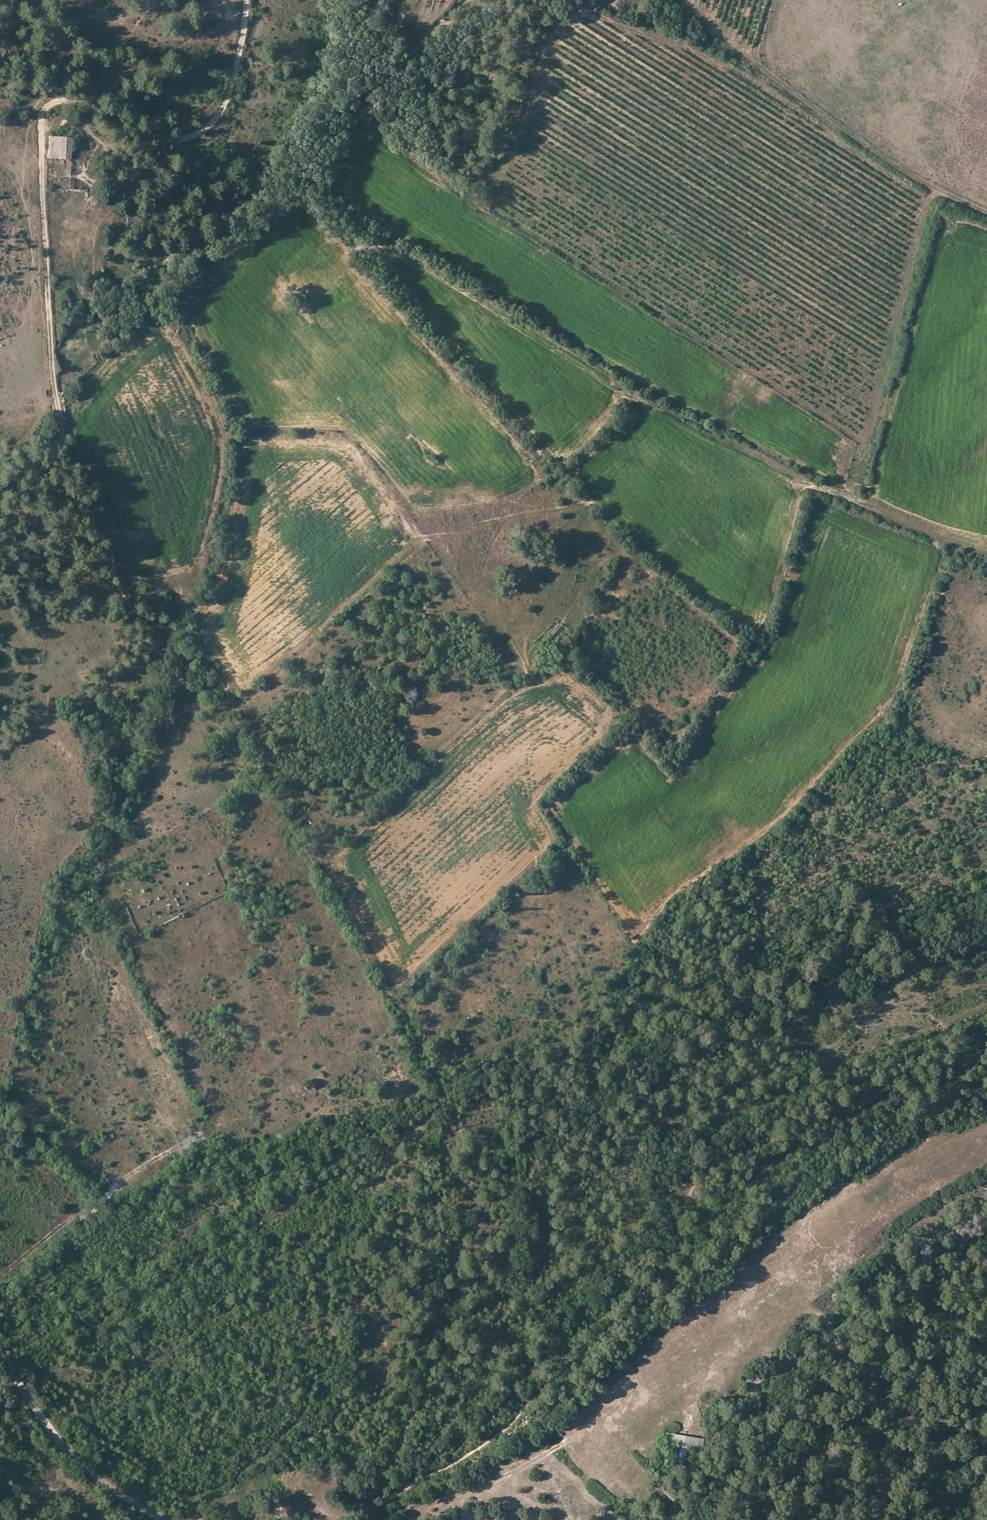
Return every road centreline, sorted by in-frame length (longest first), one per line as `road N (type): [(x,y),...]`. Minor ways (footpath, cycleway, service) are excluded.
road 1 (track): [(247,0),(236,76),(204,141),(169,139),(69,100),(45,109),(55,444),(0,498)]
road 2 (track): [(391,993),(202,649),(132,603),(76,468),(55,444)]

